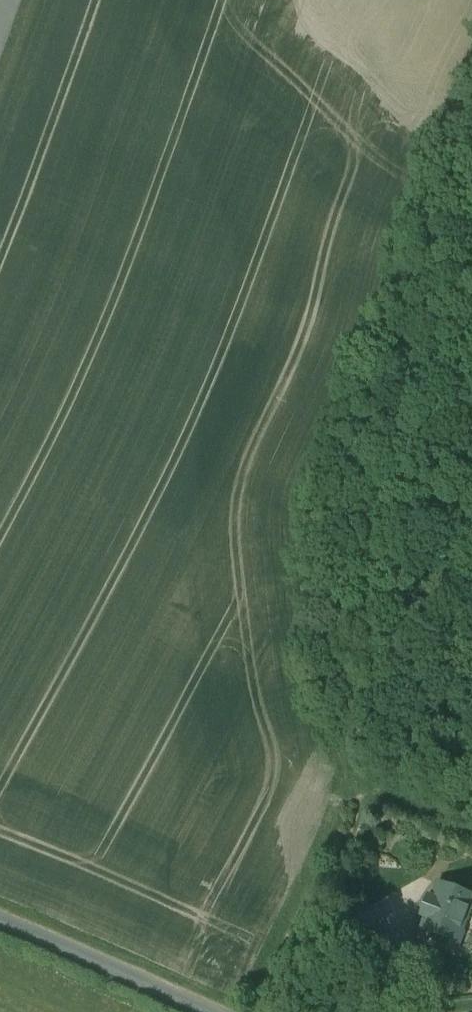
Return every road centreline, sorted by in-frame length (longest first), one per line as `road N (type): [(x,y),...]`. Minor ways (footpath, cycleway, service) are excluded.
road 1 (unclassified): [(0,919),(211,1011)]

